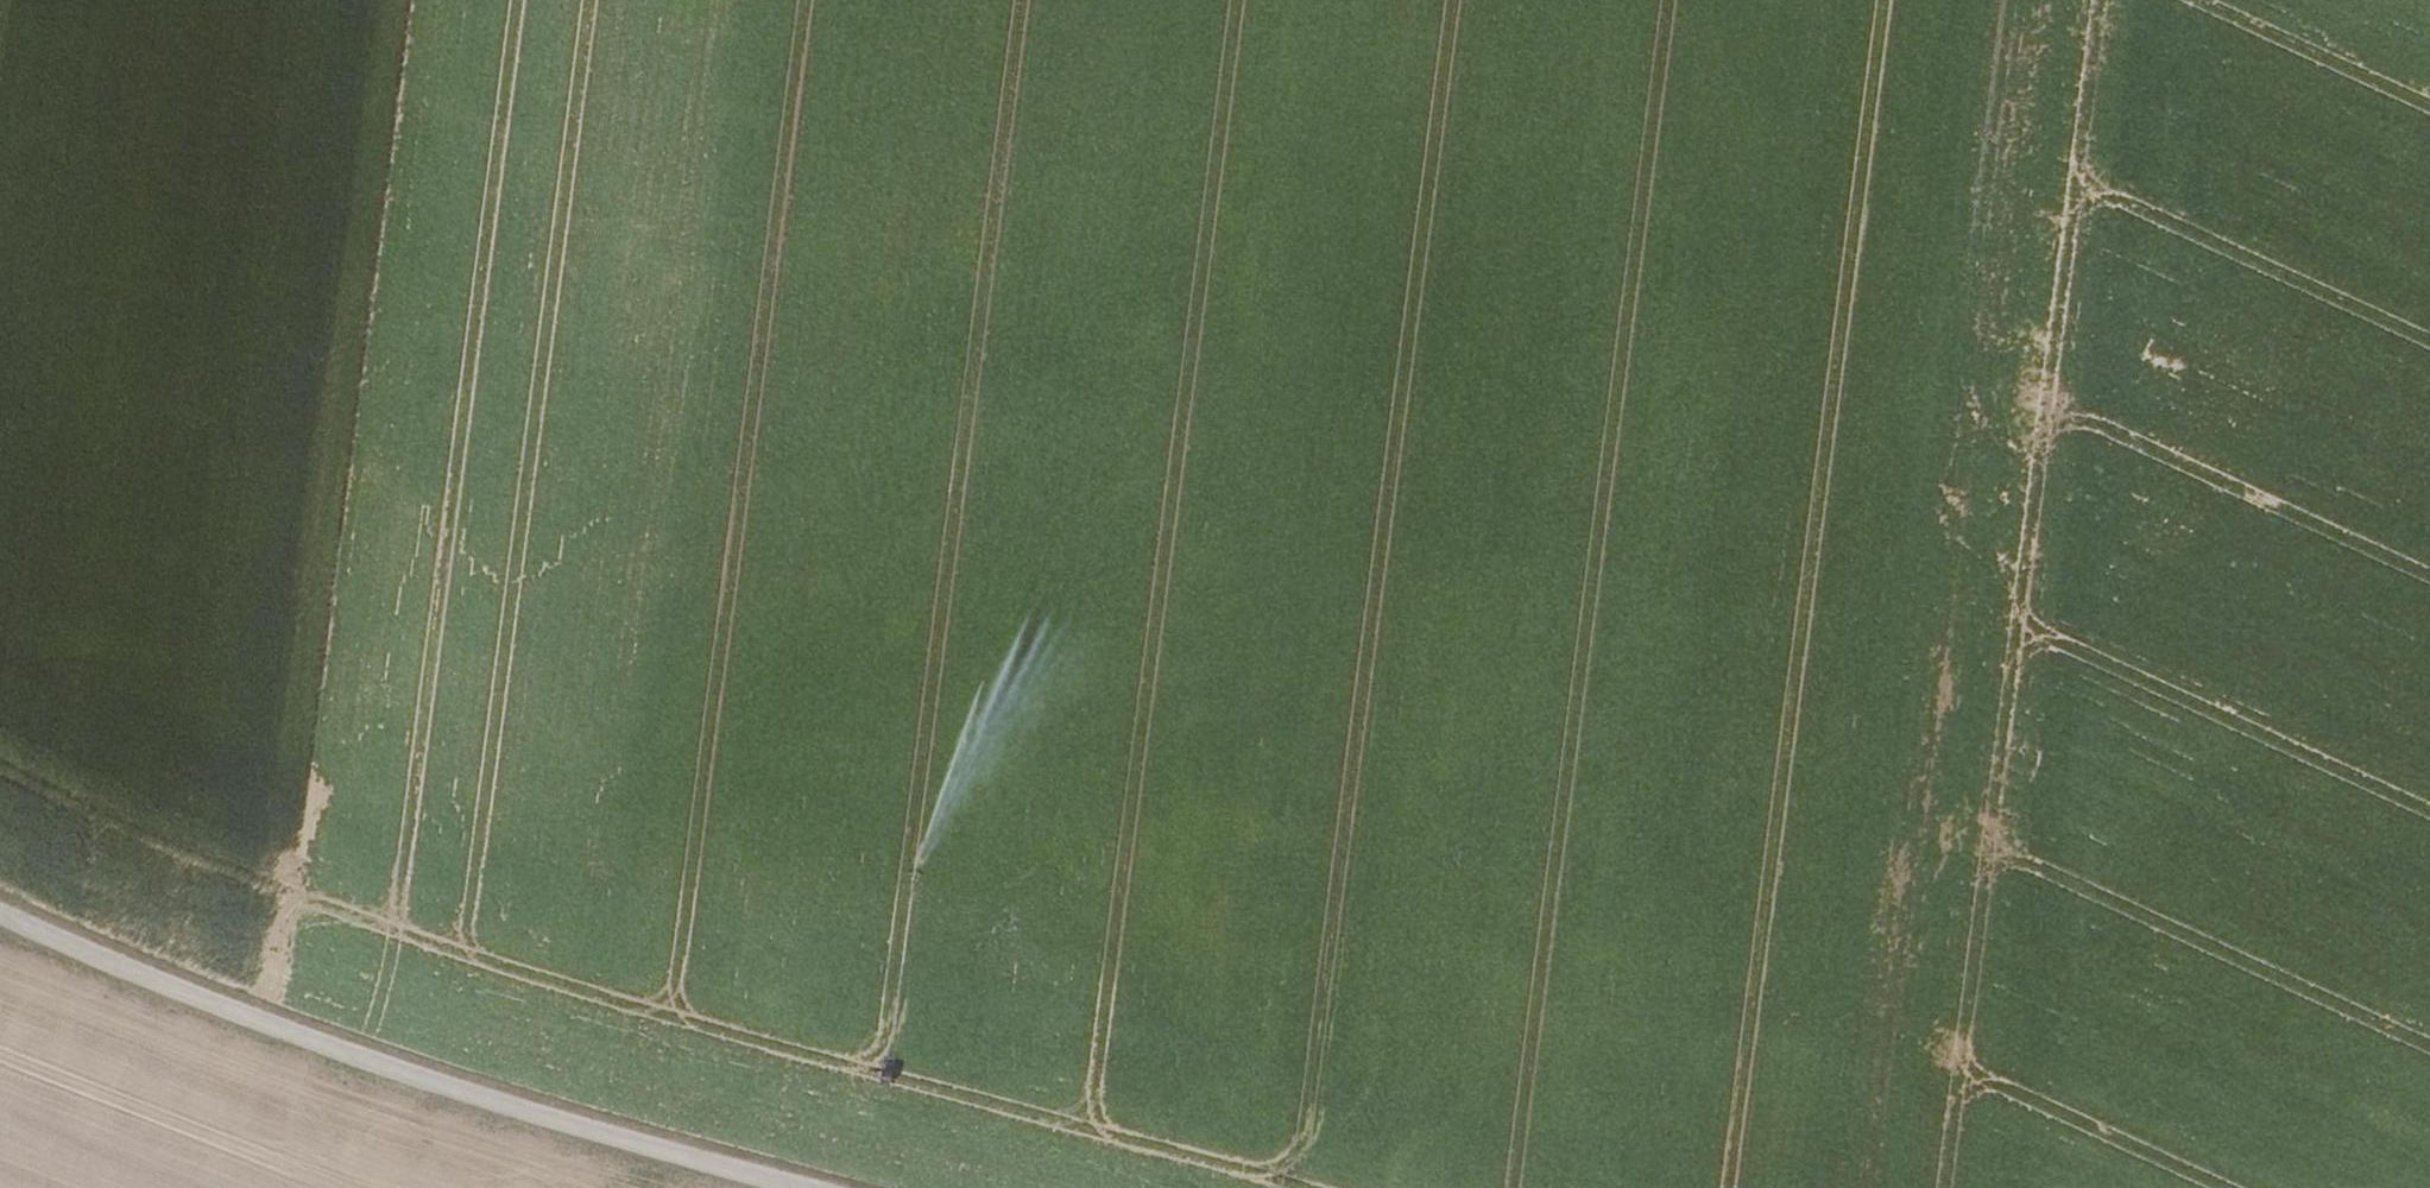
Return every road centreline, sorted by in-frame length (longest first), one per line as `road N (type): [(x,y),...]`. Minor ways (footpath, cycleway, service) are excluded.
road 1 (track): [(829,1187),(453,1089),(61,943),(0,911)]

